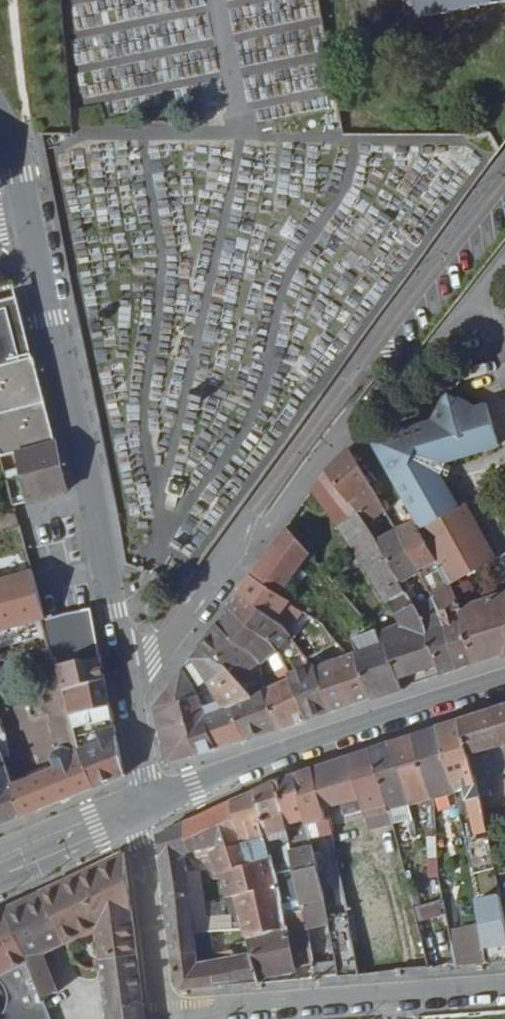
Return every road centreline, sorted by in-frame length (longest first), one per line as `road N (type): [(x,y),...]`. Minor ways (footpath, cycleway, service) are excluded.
road 1 (secondary): [(130,682),(31,218)]
road 2 (secondary): [(151,801),(504,679)]
road 3 (residential): [(190,1012),(504,988)]
road 4 (residential): [(124,810),(141,842),(160,1002),(190,1012)]
road 5 (residential): [(220,569),(130,682)]
road 6 (secondary): [(0,867),(124,810)]
road 7 (secondary): [(151,801),(130,682)]

